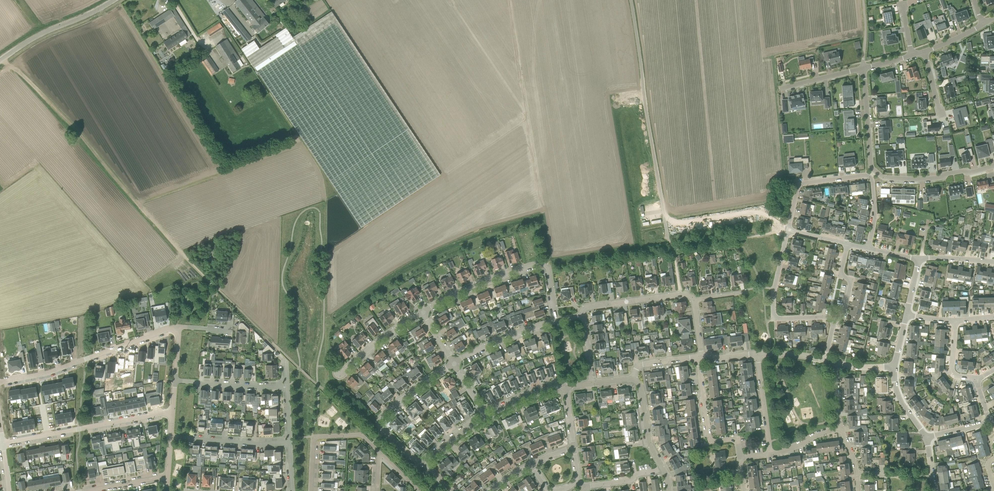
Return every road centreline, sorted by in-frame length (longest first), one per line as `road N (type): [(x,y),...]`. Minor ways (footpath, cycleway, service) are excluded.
road 1 (track): [(220,290),(46,96),(2,59)]
road 2 (track): [(632,0),(676,256)]
road 3 (residential): [(422,312),(538,264),(548,268),(556,322)]
road 4 (residential): [(180,327),(0,384)]
road 5 (residential): [(3,444),(173,413)]
road 6 (residential): [(453,363),(379,420),(407,455),(426,464)]
road 7 (residential): [(836,318),(775,319),(789,230)]
road 8 (residential): [(739,458),(737,439),(709,439),(697,357)]
road 9 (unclassified): [(0,61),(114,0)]
road 10 (residential): [(379,452),(361,434),(312,436),(312,490)]
road 11 (residential): [(580,317),(587,307),(683,294),(695,299)]
road 12 (residential): [(876,171),(915,179),(993,166)]

